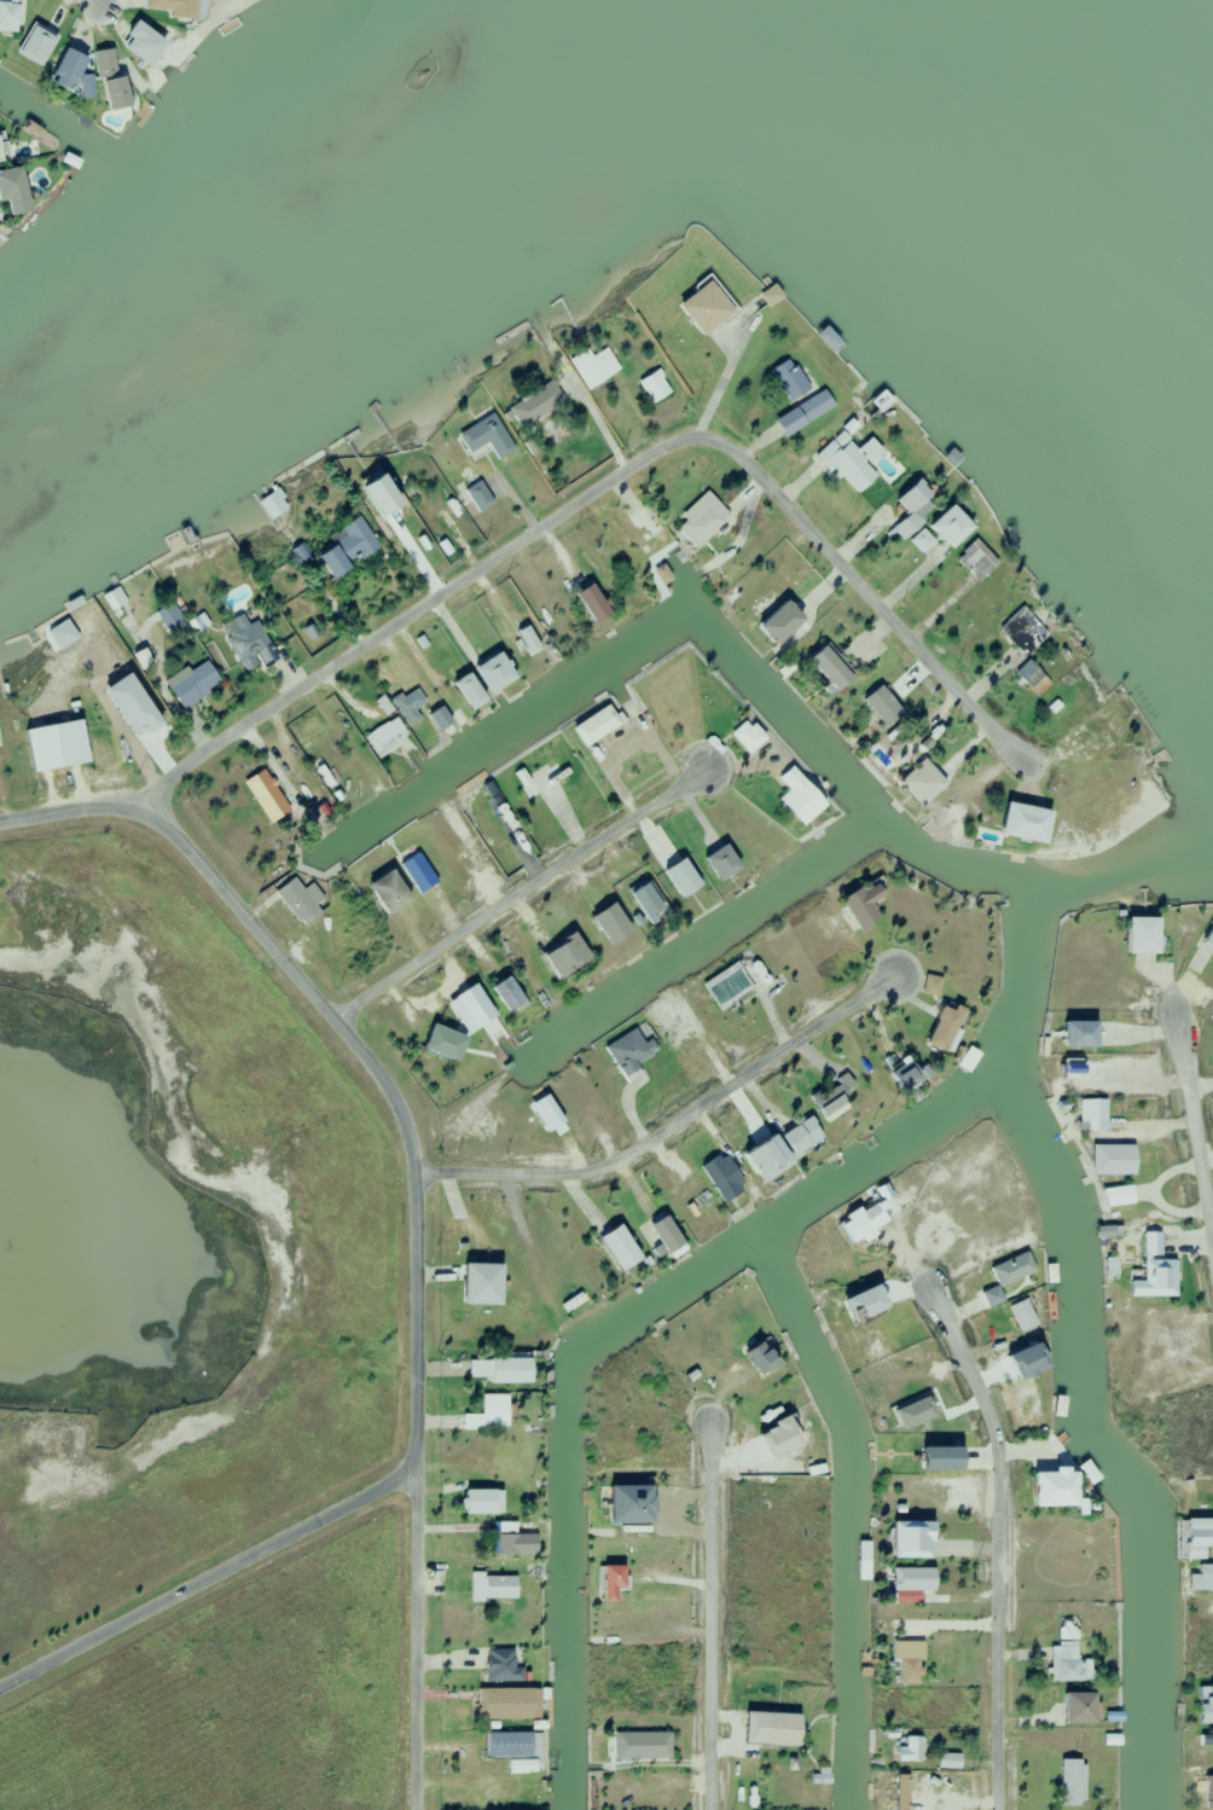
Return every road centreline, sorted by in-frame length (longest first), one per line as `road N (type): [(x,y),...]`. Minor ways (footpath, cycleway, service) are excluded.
road 1 (residential): [(412,1809),(411,1172),(397,1114),(330,1020),(143,812),(105,804),(0,821)]
road 2 (residential): [(143,812),(158,778),(642,457),(696,435),(725,447),(1023,765)]
road 3 (residential): [(411,1172),(591,1170),(892,976)]
road 4 (residential): [(993,1809),(989,1438),(929,1289)]
road 5 (residential): [(0,1682),(411,1466)]
road 6 (residential): [(330,1020),(702,768)]
road 7 (residential): [(709,1809),(707,1428)]
road 8 (residential): [(1212,1279),(1174,1003)]

